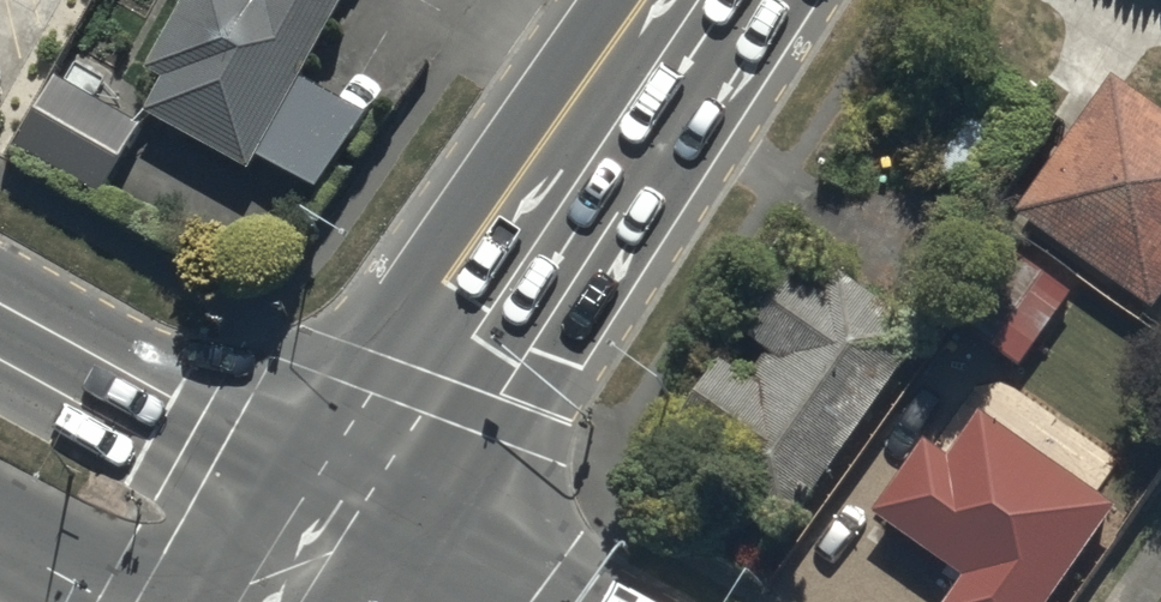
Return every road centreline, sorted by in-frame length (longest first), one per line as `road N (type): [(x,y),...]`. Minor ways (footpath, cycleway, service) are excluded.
road 1 (secondary): [(712,0),(359,513)]
road 2 (secondary): [(0,316),(359,513)]
road 3 (secondary): [(359,513),(522,601)]

